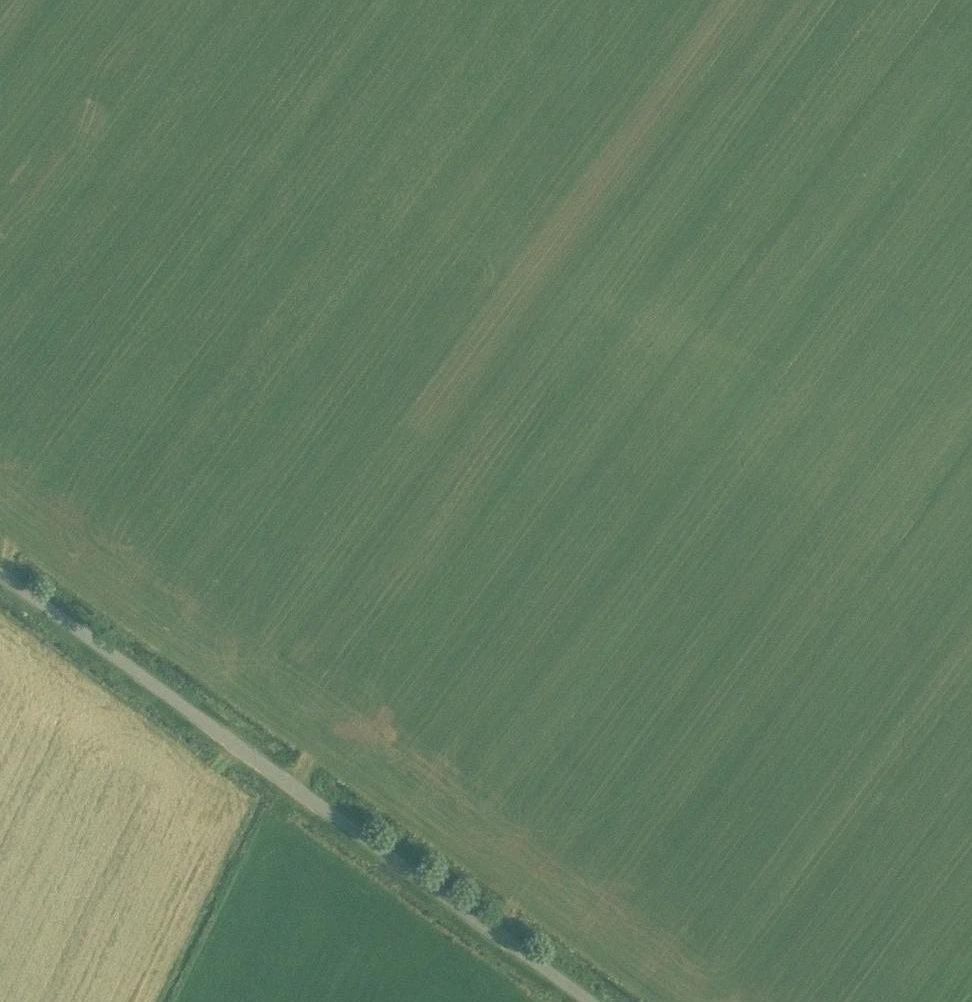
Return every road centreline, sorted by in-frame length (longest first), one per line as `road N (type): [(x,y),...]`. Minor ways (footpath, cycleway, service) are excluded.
road 1 (unclassified): [(606,1001),(0,570)]

